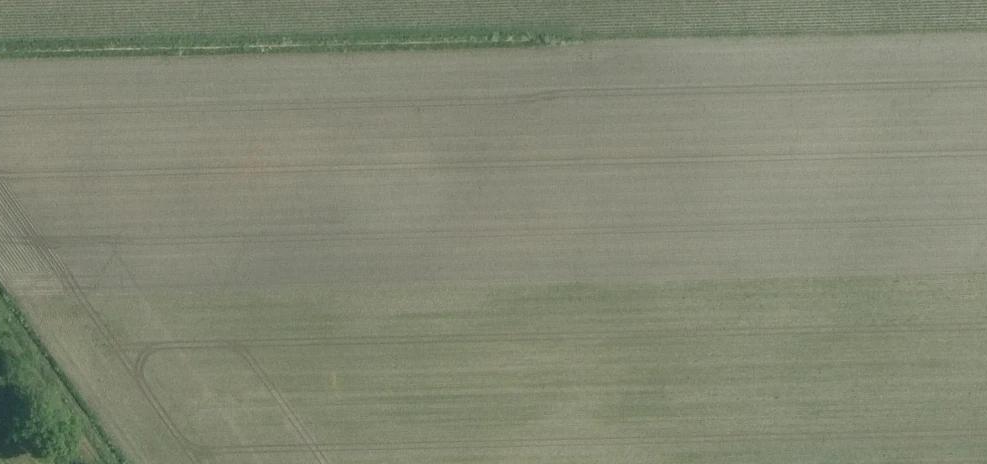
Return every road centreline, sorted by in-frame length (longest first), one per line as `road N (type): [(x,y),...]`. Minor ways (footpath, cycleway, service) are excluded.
road 1 (track): [(93,463),(0,336)]

